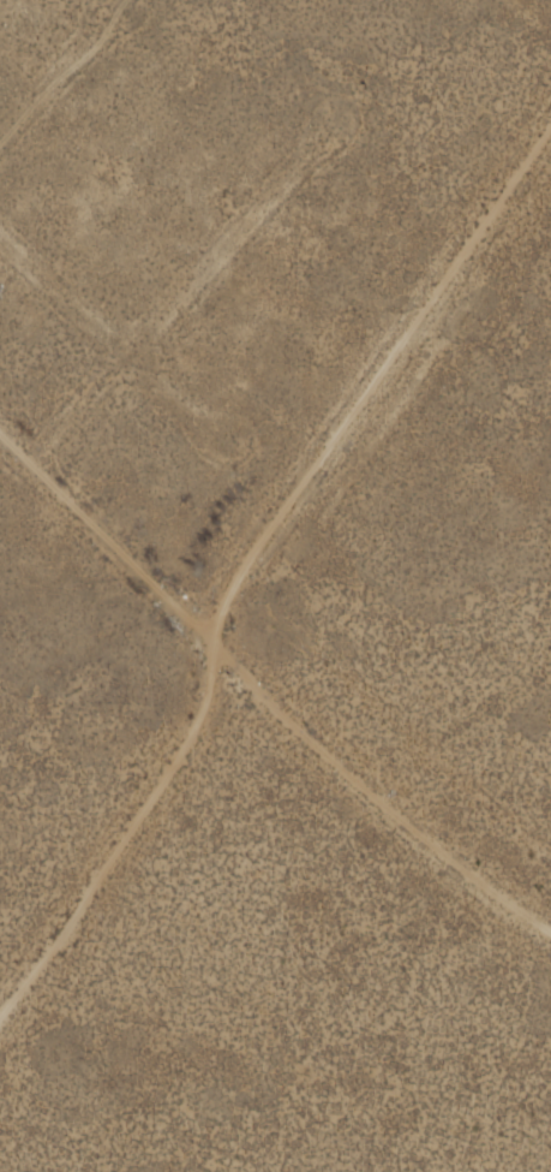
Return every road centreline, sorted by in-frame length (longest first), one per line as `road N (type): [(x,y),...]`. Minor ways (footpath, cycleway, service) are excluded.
road 1 (residential): [(550,124),(199,631),(180,721),(157,778),(48,960),(0,1010)]
road 2 (track): [(550,883),(371,777),(279,665),(239,573),(0,550)]

